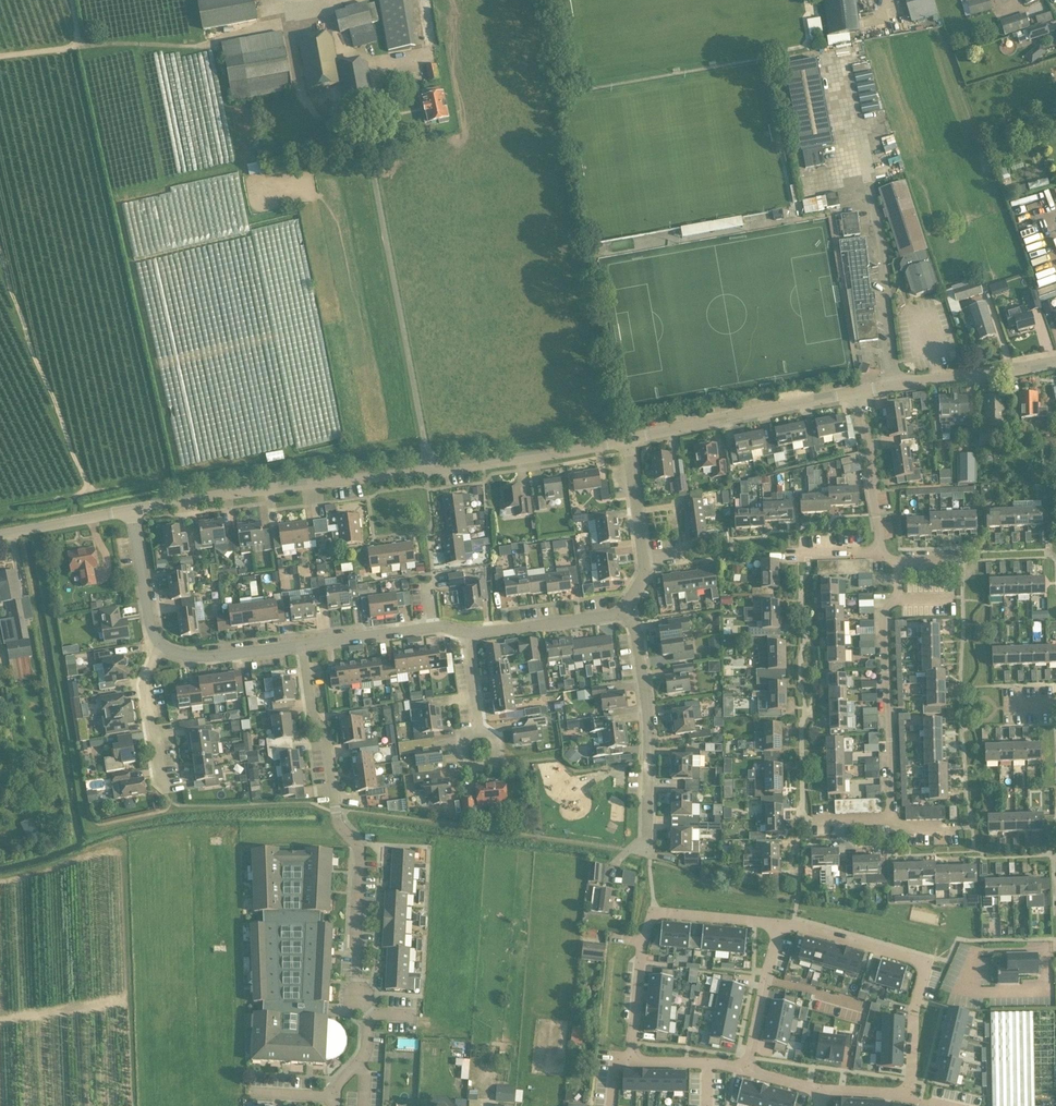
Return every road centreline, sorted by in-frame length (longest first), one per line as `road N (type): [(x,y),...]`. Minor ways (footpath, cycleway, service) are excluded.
road 1 (residential): [(132,510),(627,441)]
road 2 (residential): [(368,1014),(356,985),(360,851),(336,819),(303,646)]
road 3 (residential): [(780,923),(924,962),(912,1007),(907,1097)]
road 4 (residential): [(631,1060),(642,948),(655,912),(780,923)]
road 5 (residential): [(483,854),(473,1021),(368,1014)]
road 6 (residential): [(646,848),(648,719),(634,626),(622,609)]
road 7 (residential): [(627,441),(856,393)]
road 8 (residential): [(891,819),(883,618),(898,598)]
road 9 (residential): [(892,386),(867,182)]
road 10 (residential): [(622,609),(644,574),(627,441)]
road 11 (residential): [(303,646),(440,629),(467,633)]
road 12 (residential): [(892,386),(1055,361)]
road 13 (residential): [(882,553),(856,393)]
road 14 (residential): [(467,633),(622,609)]
road 15 (residential): [(745,1067),(780,923)]
road 16 (residential): [(165,649),(152,634),(132,510)]
road 17 (residential): [(161,786),(144,686),(165,649)]
road 18 (residential): [(165,649),(223,657),(303,646)]

